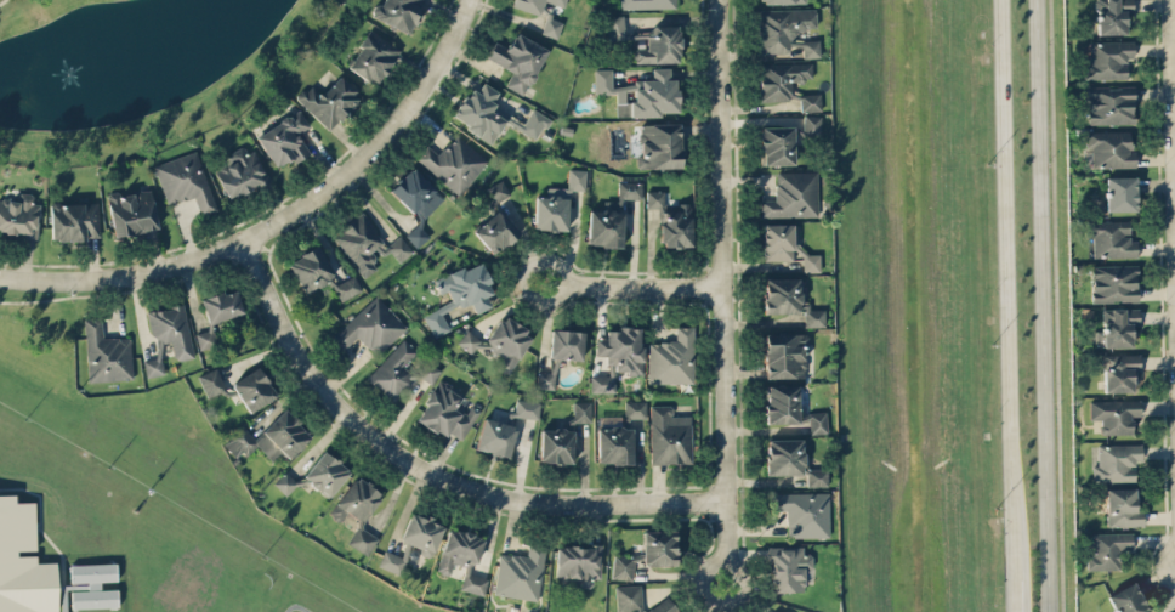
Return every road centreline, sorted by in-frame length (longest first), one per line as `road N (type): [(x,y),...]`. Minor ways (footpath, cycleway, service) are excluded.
road 1 (tertiary): [(1052,611),(1038,0)]
road 2 (residential): [(726,503),(566,506),(499,498),(425,475),(368,436),(316,384),(243,240)]
road 3 (residential): [(0,278),(84,282),(149,271),(223,251),(283,221),(359,168),(425,92),(471,0)]
road 4 (residential): [(719,0),(722,583)]
road 5 (tertiary): [(1002,0),(1014,539)]
road 6 (residential): [(544,280),(723,288)]

